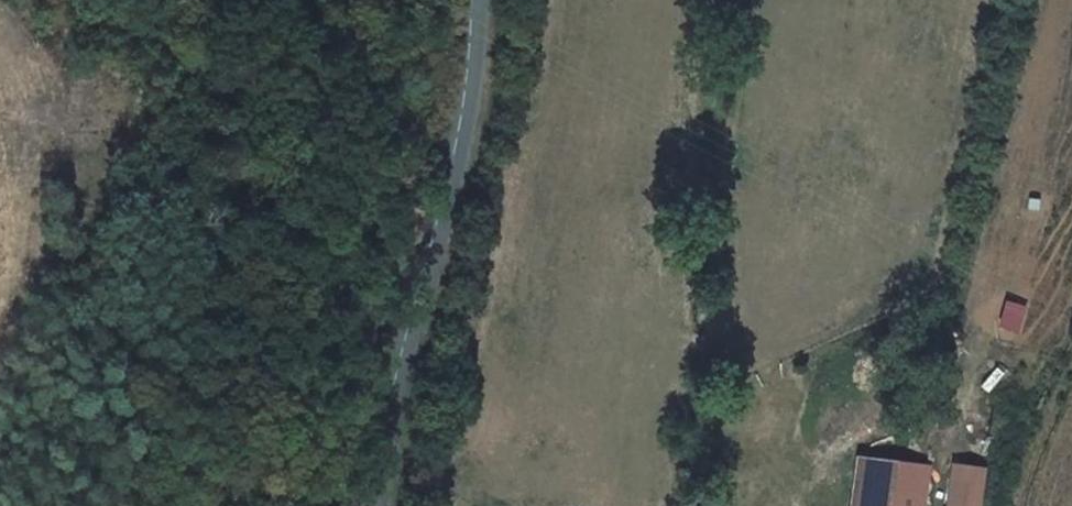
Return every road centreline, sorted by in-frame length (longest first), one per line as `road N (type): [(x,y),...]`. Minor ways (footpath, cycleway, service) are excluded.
road 1 (tertiary): [(473,0),(455,147),(365,505)]

